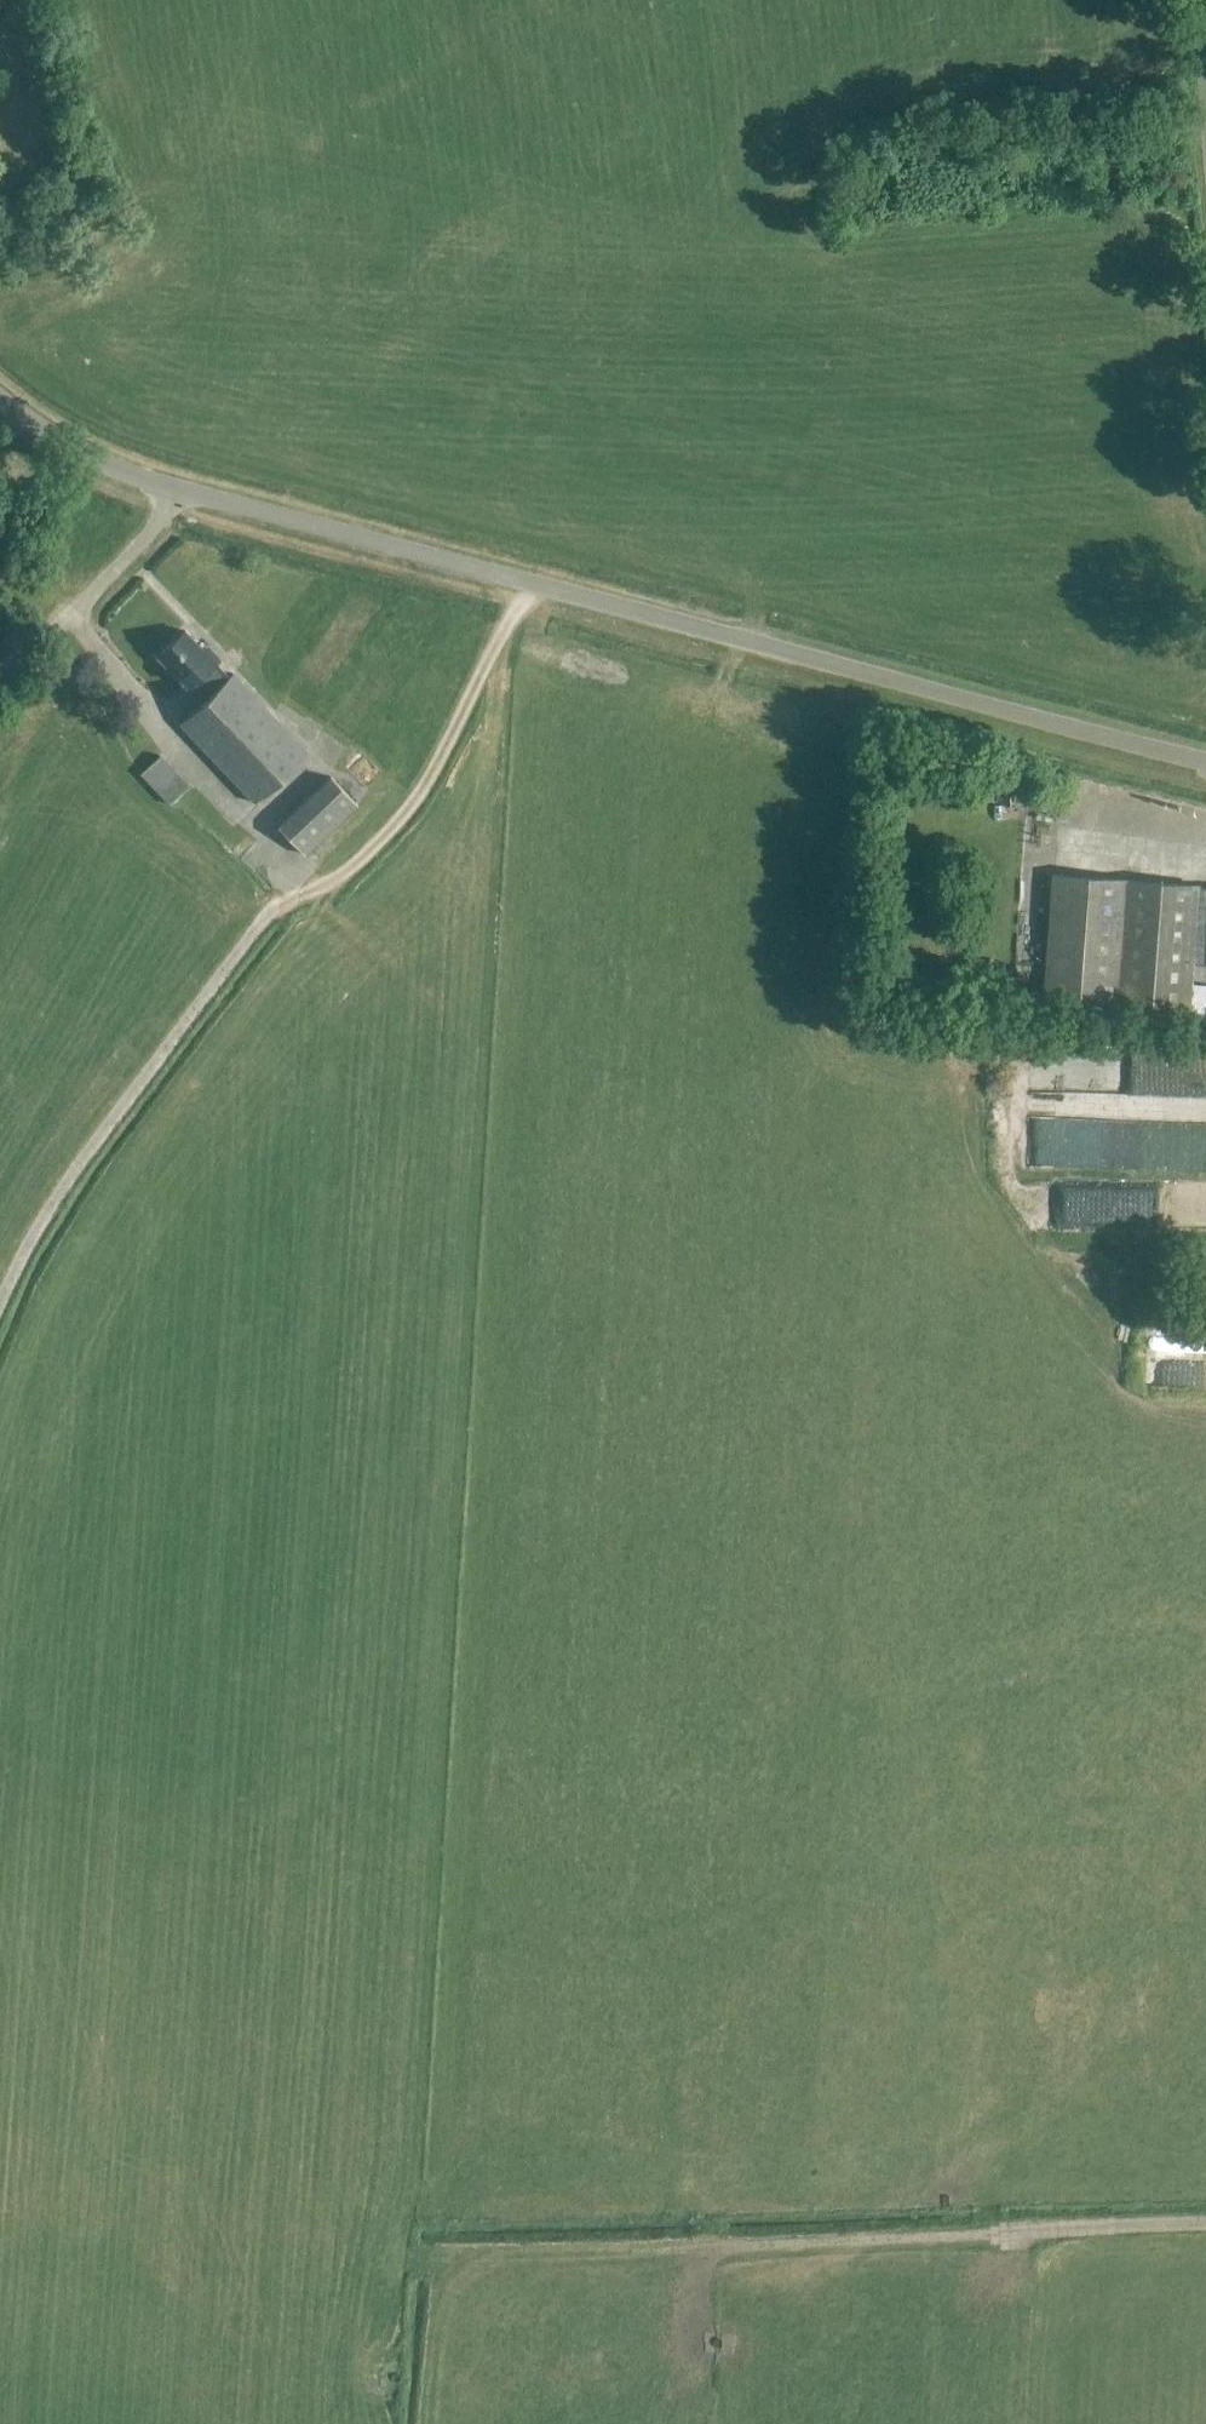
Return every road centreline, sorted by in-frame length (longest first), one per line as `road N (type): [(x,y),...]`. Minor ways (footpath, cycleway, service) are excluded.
road 1 (unclassified): [(1205,764),(139,477),(0,401)]
road 2 (track): [(533,584),(424,783),(352,864),(268,913),(74,1174),(0,1306)]

